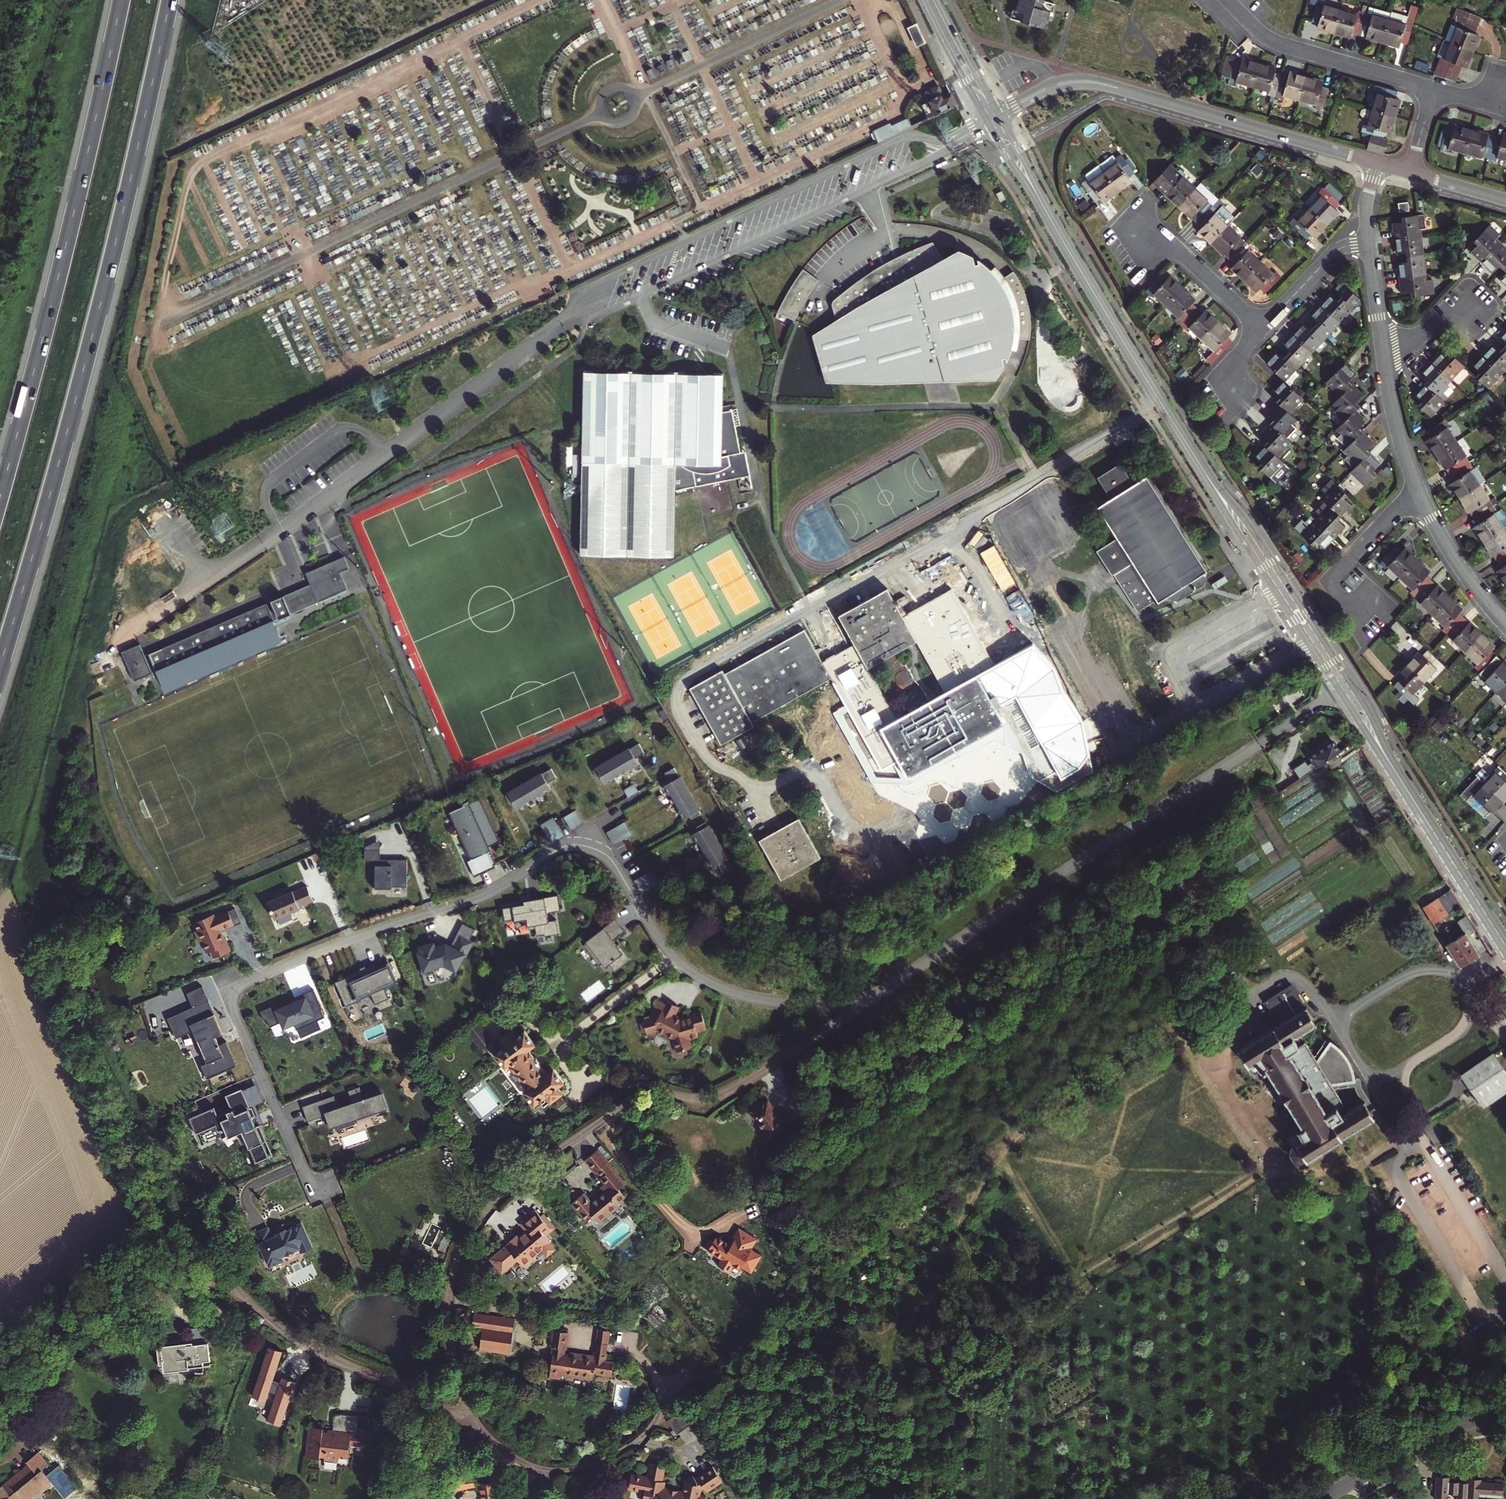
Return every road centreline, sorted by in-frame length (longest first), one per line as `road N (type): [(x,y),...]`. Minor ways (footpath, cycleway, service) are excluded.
road 1 (residential): [(877,997),(775,1001),(708,982),(667,949),(607,852),(587,843),(561,847),(485,896),(312,955),(234,992),(233,1012),(316,1200)]
road 2 (motorway): [(0,665),(82,376),(170,0)]
road 3 (residential): [(877,997),(725,1093),(657,1094),(629,1104),(494,1202),(463,1248),(451,1299),(473,1427)]
road 4 (residential): [(28,1449),(14,1406),(19,1361),(33,1335),(182,1265),(212,1272),(305,1345),(473,1427)]
road 5 (residential): [(1341,692),(877,997)]
road 6 (motorway): [(121,0),(0,497)]
road 7 (residential): [(1000,115),(1057,84),(1098,82),(1379,163)]
road 8 (track): [(492,0),(186,144)]
road 9 (secondary): [(1199,462),(1053,222)]
road 10 (secondary): [(1352,685),(1246,518),(1199,462)]
road 11 (secondary): [(1199,462),(1341,692)]
road 12 (residential): [(473,1427),(525,1463),(560,1470),(621,1450),(662,1412)]
road 13 (residential): [(1379,595),(1354,620),(1328,582),(1417,491)]
road 14 (residential): [(1325,1498),(1433,1434),(1505,1416)]
road 15 (residential): [(1434,90),(1284,45),(1249,21)]
road 16 (secondary): [(1416,803),(1505,947)]
road 17 (residential): [(1417,491),(1505,628)]
road 18 (residential): [(1145,239),(1182,253),(1262,330)]
road 19 (residential): [(1262,330),(1338,252),(1369,243)]
road 20 (secondary): [(923,0),(988,122)]
road 21 (residential): [(1384,358),(1417,491)]
road 22 (secondary): [(1416,803),(1352,685)]
road 23 (secondary): [(1341,692),(1416,803)]
road 24 (secondary): [(1000,115),(938,0)]

